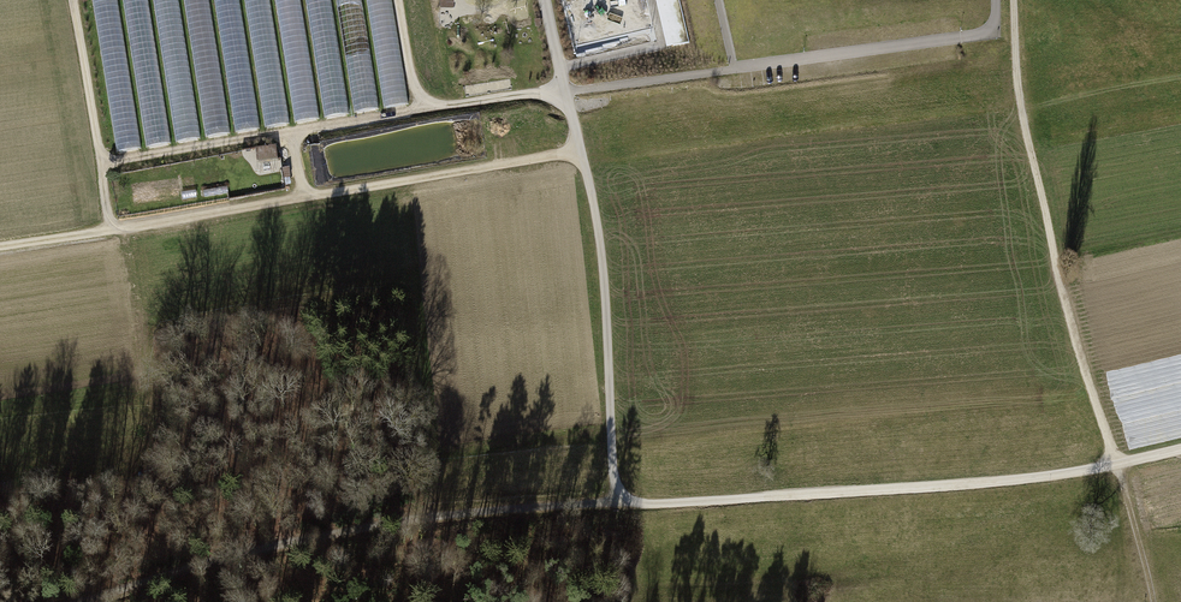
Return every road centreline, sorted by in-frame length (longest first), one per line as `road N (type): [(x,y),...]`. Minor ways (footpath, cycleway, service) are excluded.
road 1 (track): [(80,601),(234,555),(371,526),(617,499),(982,482),(1180,451)]
road 2 (track): [(1013,0),(1019,89),(1072,324),(1154,601)]
road 3 (track): [(580,154),(0,243)]
road 4 (track): [(102,163),(562,83)]
road 5 (track): [(580,154),(602,269),(617,499)]
road 6 (track): [(112,227),(72,0)]
road 7 (unclassified): [(544,0),(580,154)]

